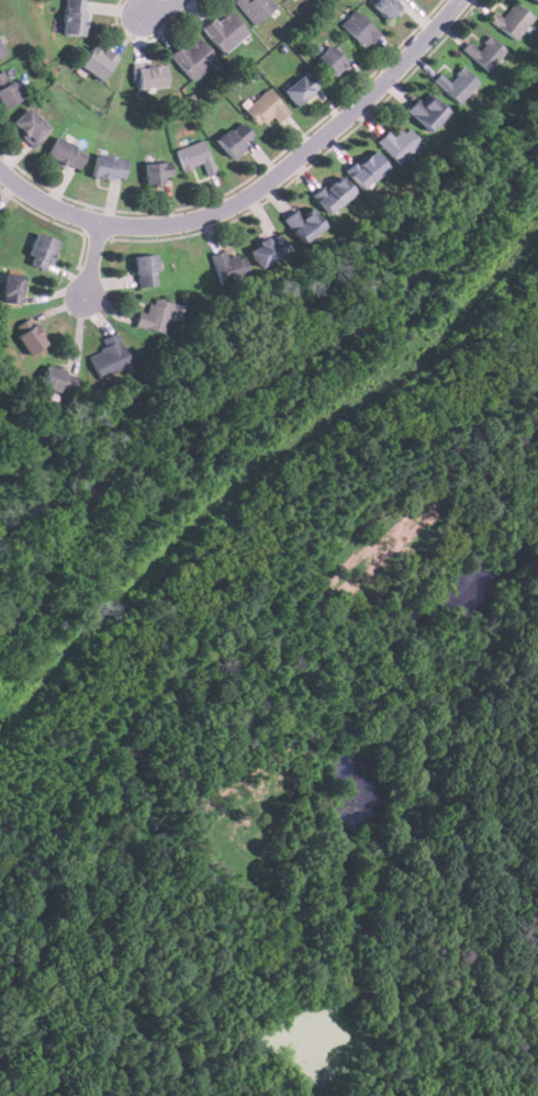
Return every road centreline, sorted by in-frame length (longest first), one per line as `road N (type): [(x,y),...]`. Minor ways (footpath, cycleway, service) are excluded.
road 1 (residential): [(458,0),(329,132),(209,215),(127,224),(67,213),(0,167)]

